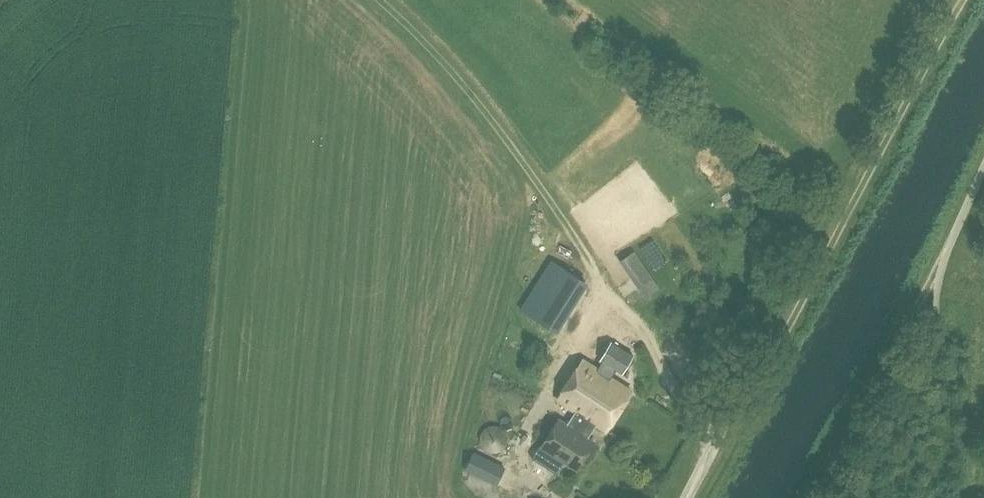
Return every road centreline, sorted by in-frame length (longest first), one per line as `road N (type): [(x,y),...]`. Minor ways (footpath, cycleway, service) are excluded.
road 1 (track): [(759,378),(967,0)]
road 2 (track): [(944,256),(815,497)]
road 3 (track): [(715,442),(575,235)]
road 4 (unclassified): [(684,497),(759,378)]

